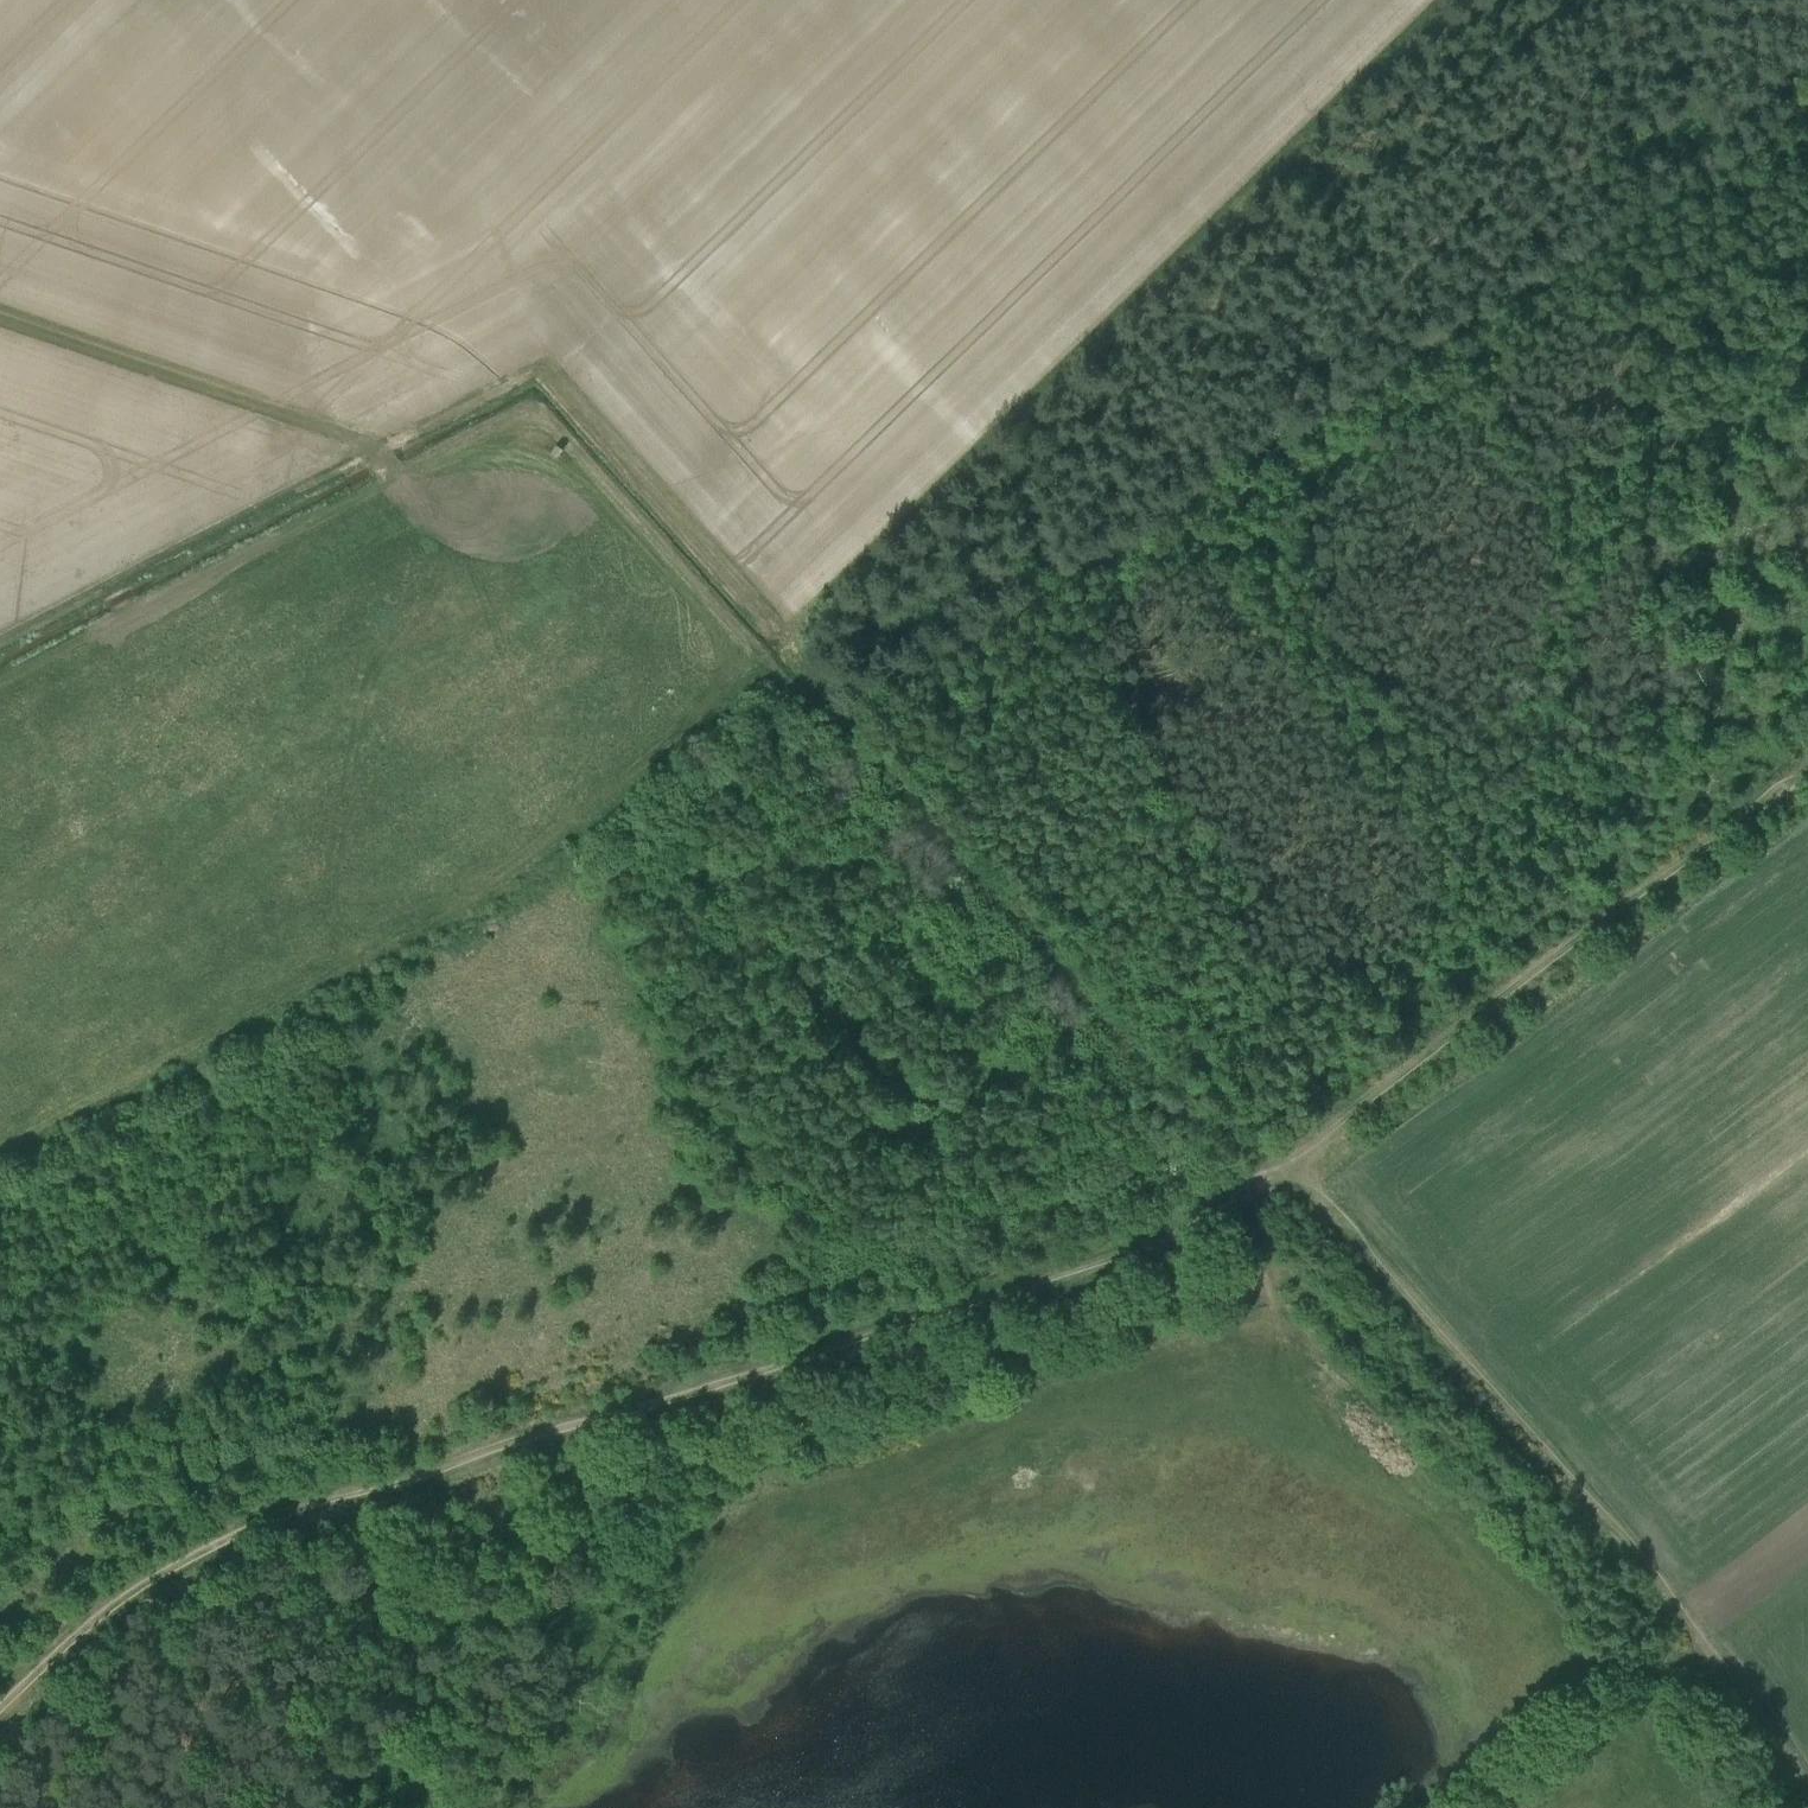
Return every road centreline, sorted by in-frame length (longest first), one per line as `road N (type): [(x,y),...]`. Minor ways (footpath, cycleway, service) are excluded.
road 1 (track): [(0,1703),(115,1596),(279,1514),(1109,1261),(1287,1165)]
road 2 (track): [(1287,1165),(1780,1734),(1807,1794)]
road 3 (track): [(1287,1165),(1807,772)]

